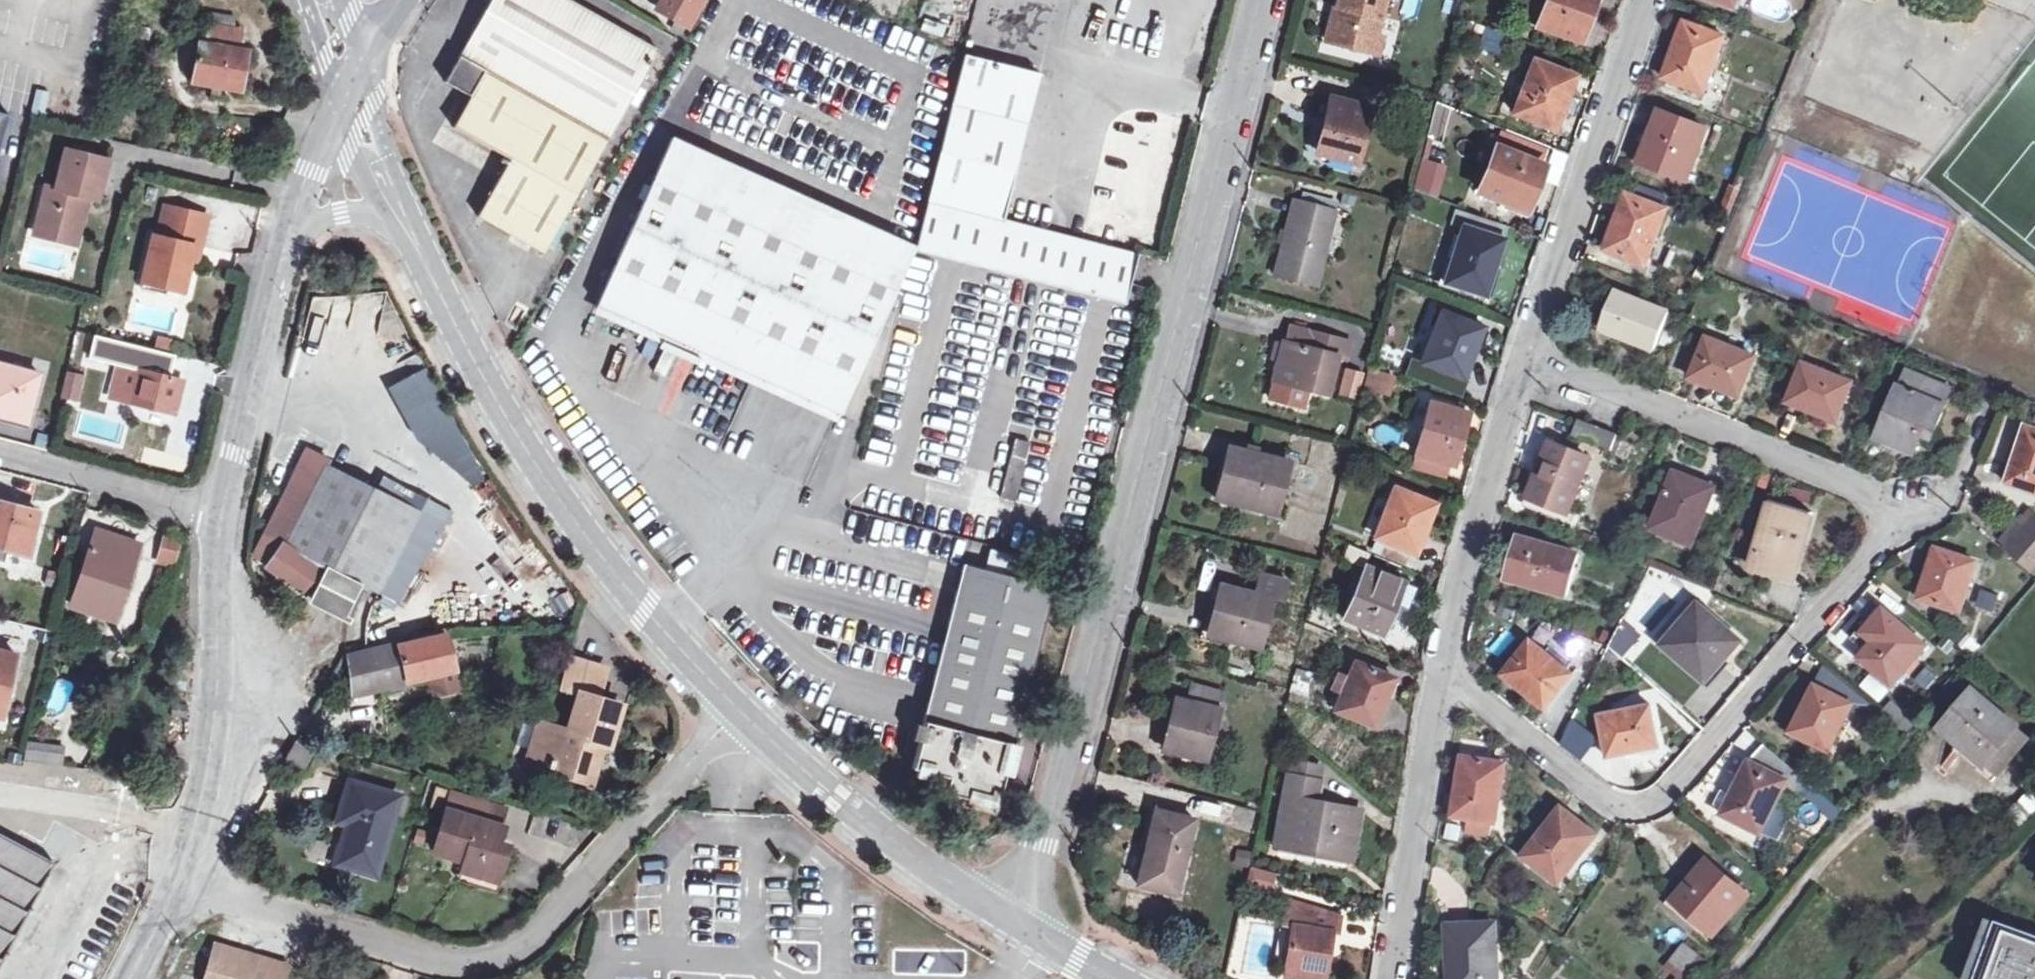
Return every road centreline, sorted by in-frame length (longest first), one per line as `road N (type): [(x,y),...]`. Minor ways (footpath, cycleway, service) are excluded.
road 1 (unclassified): [(1002,919),(1053,781),(1257,0)]
road 2 (unclassified): [(440,290),(647,613),(738,709),(1002,919)]
road 3 (residential): [(1443,659),(1588,792),(1629,811),(1668,798),(1890,528)]
road 4 (unclassified): [(236,519),(212,827),(134,978)]
road 5 (residential): [(1890,528),(1882,502),(1522,356)]
road 6 (residential): [(1522,356),(1649,0)]
road 7 (residential): [(1388,978),(1443,659)]
road 8 (residential): [(1443,659),(1522,356)]
road 9 (unclassified): [(293,233),(259,348),(236,519)]
road 10 (residential): [(0,455),(236,519)]
road 11 (residential): [(1890,528),(1948,508),(1995,404)]
road 12 (unclassified): [(427,234),(365,71)]
road 13 (unclassified): [(1002,919),(1113,978)]

